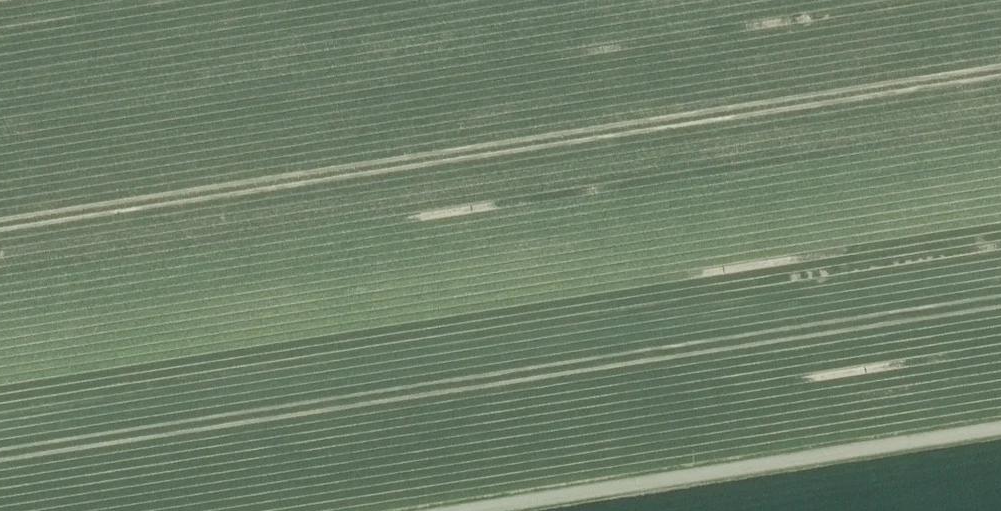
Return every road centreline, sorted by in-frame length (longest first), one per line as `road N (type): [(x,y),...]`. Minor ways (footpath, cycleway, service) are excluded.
road 1 (track): [(457,510),(1000,428)]

